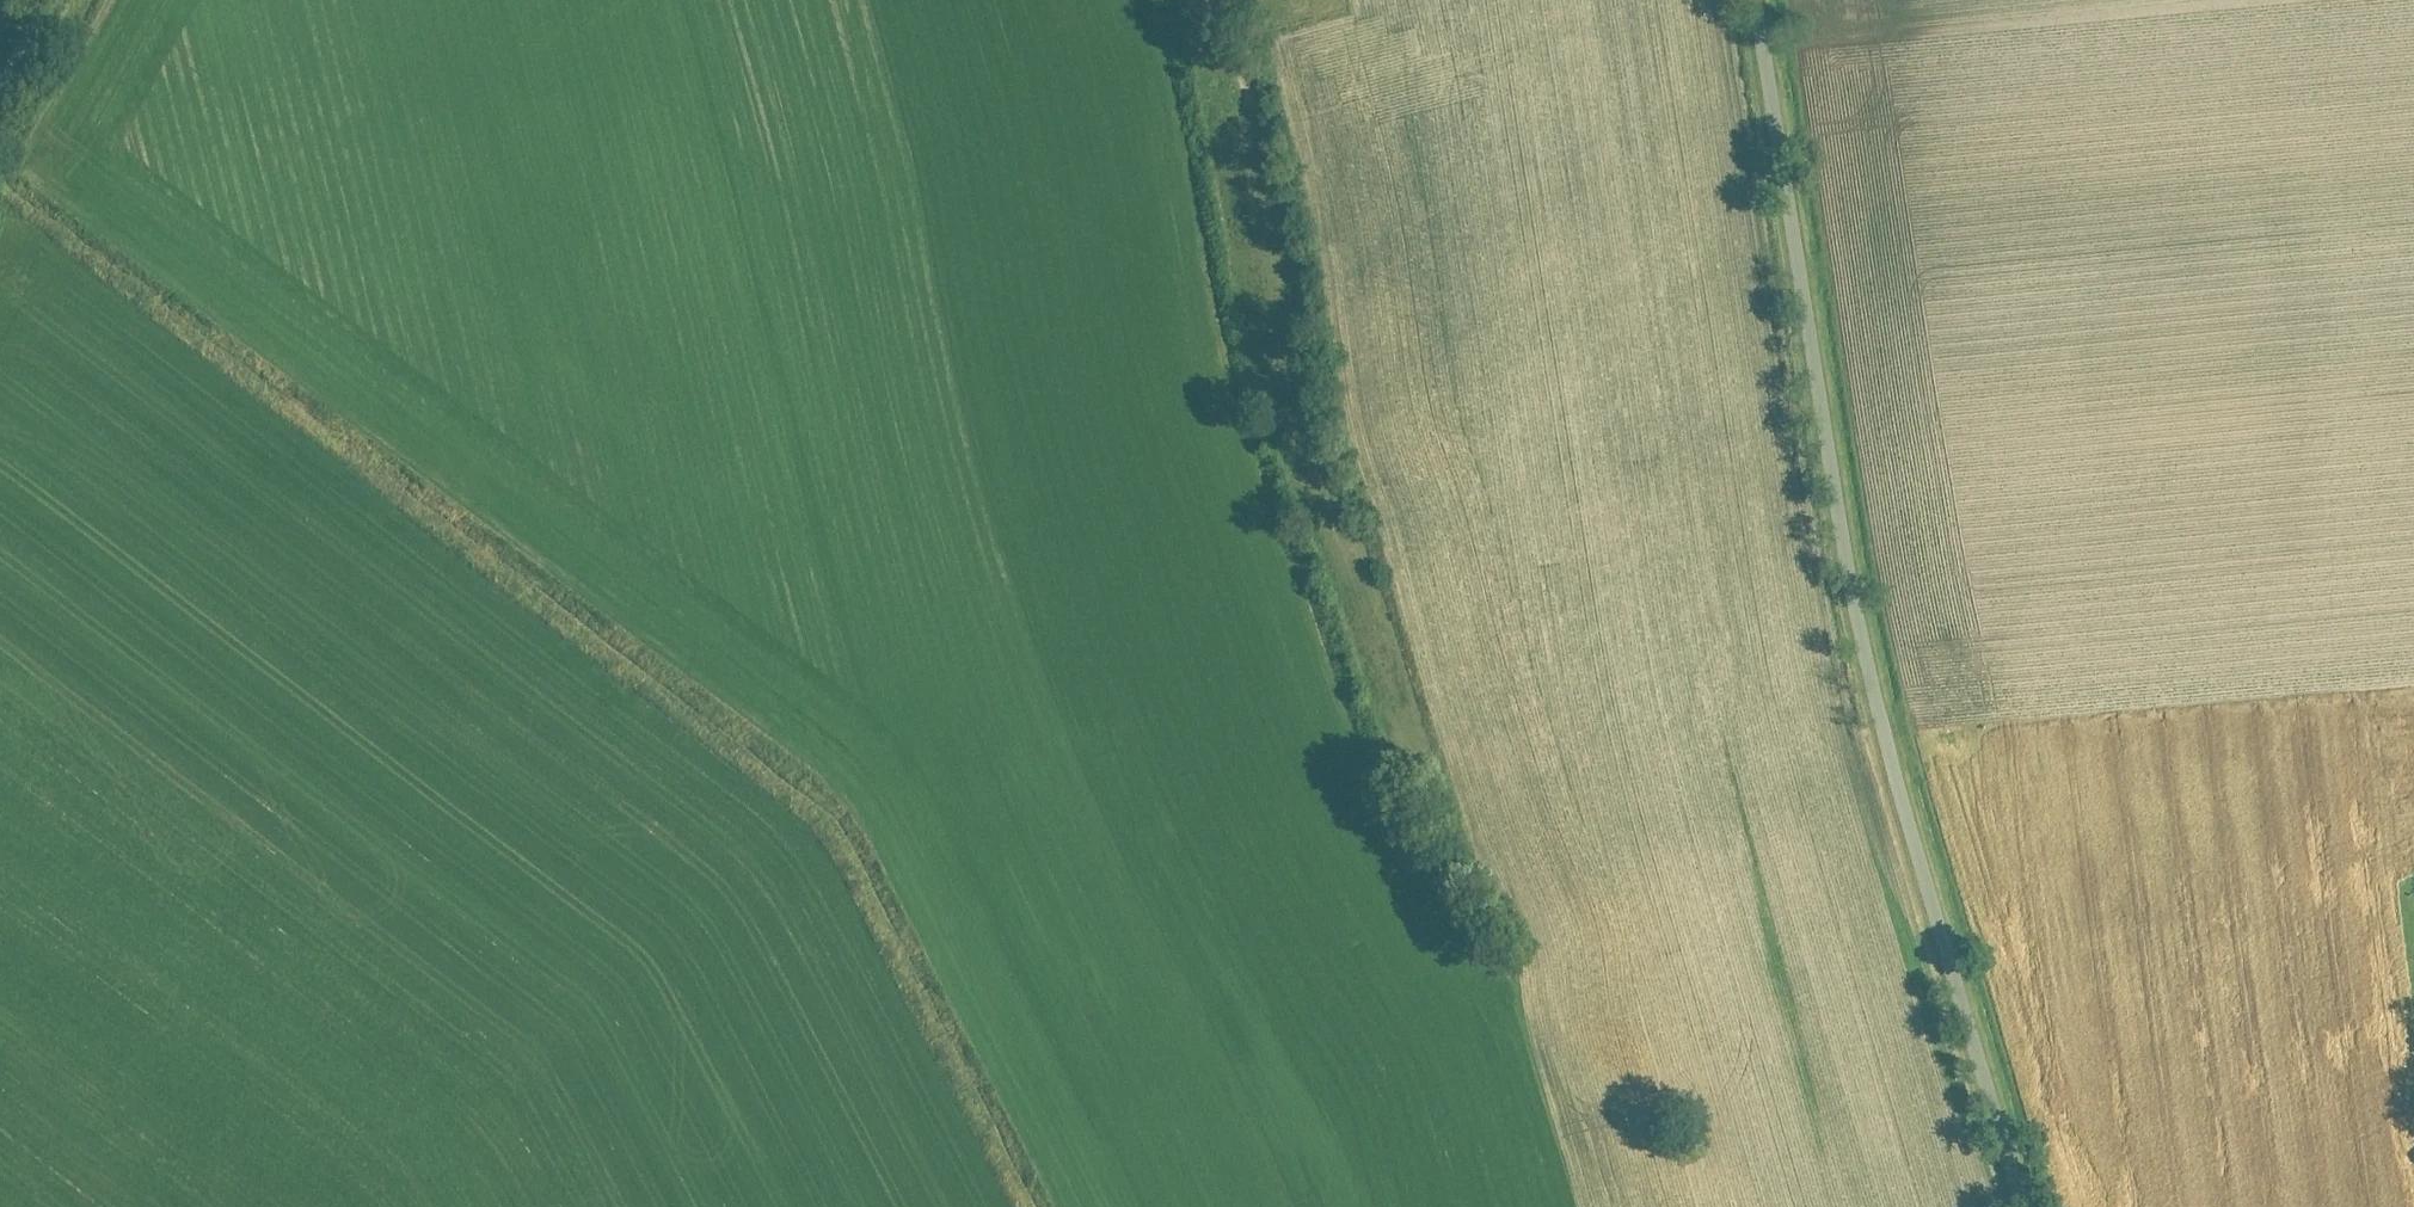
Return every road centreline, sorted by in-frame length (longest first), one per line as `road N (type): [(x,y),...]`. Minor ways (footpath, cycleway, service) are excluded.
road 1 (unclassified): [(2025,1206),(1857,628),(1757,0)]

